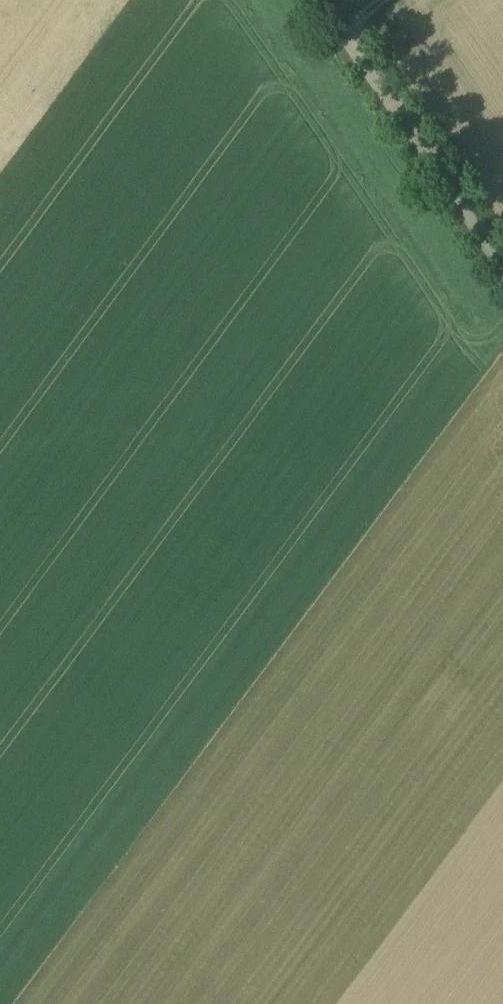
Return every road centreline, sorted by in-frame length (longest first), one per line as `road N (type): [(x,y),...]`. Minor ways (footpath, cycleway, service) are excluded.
road 1 (unclassified): [(502,261),(323,0)]

